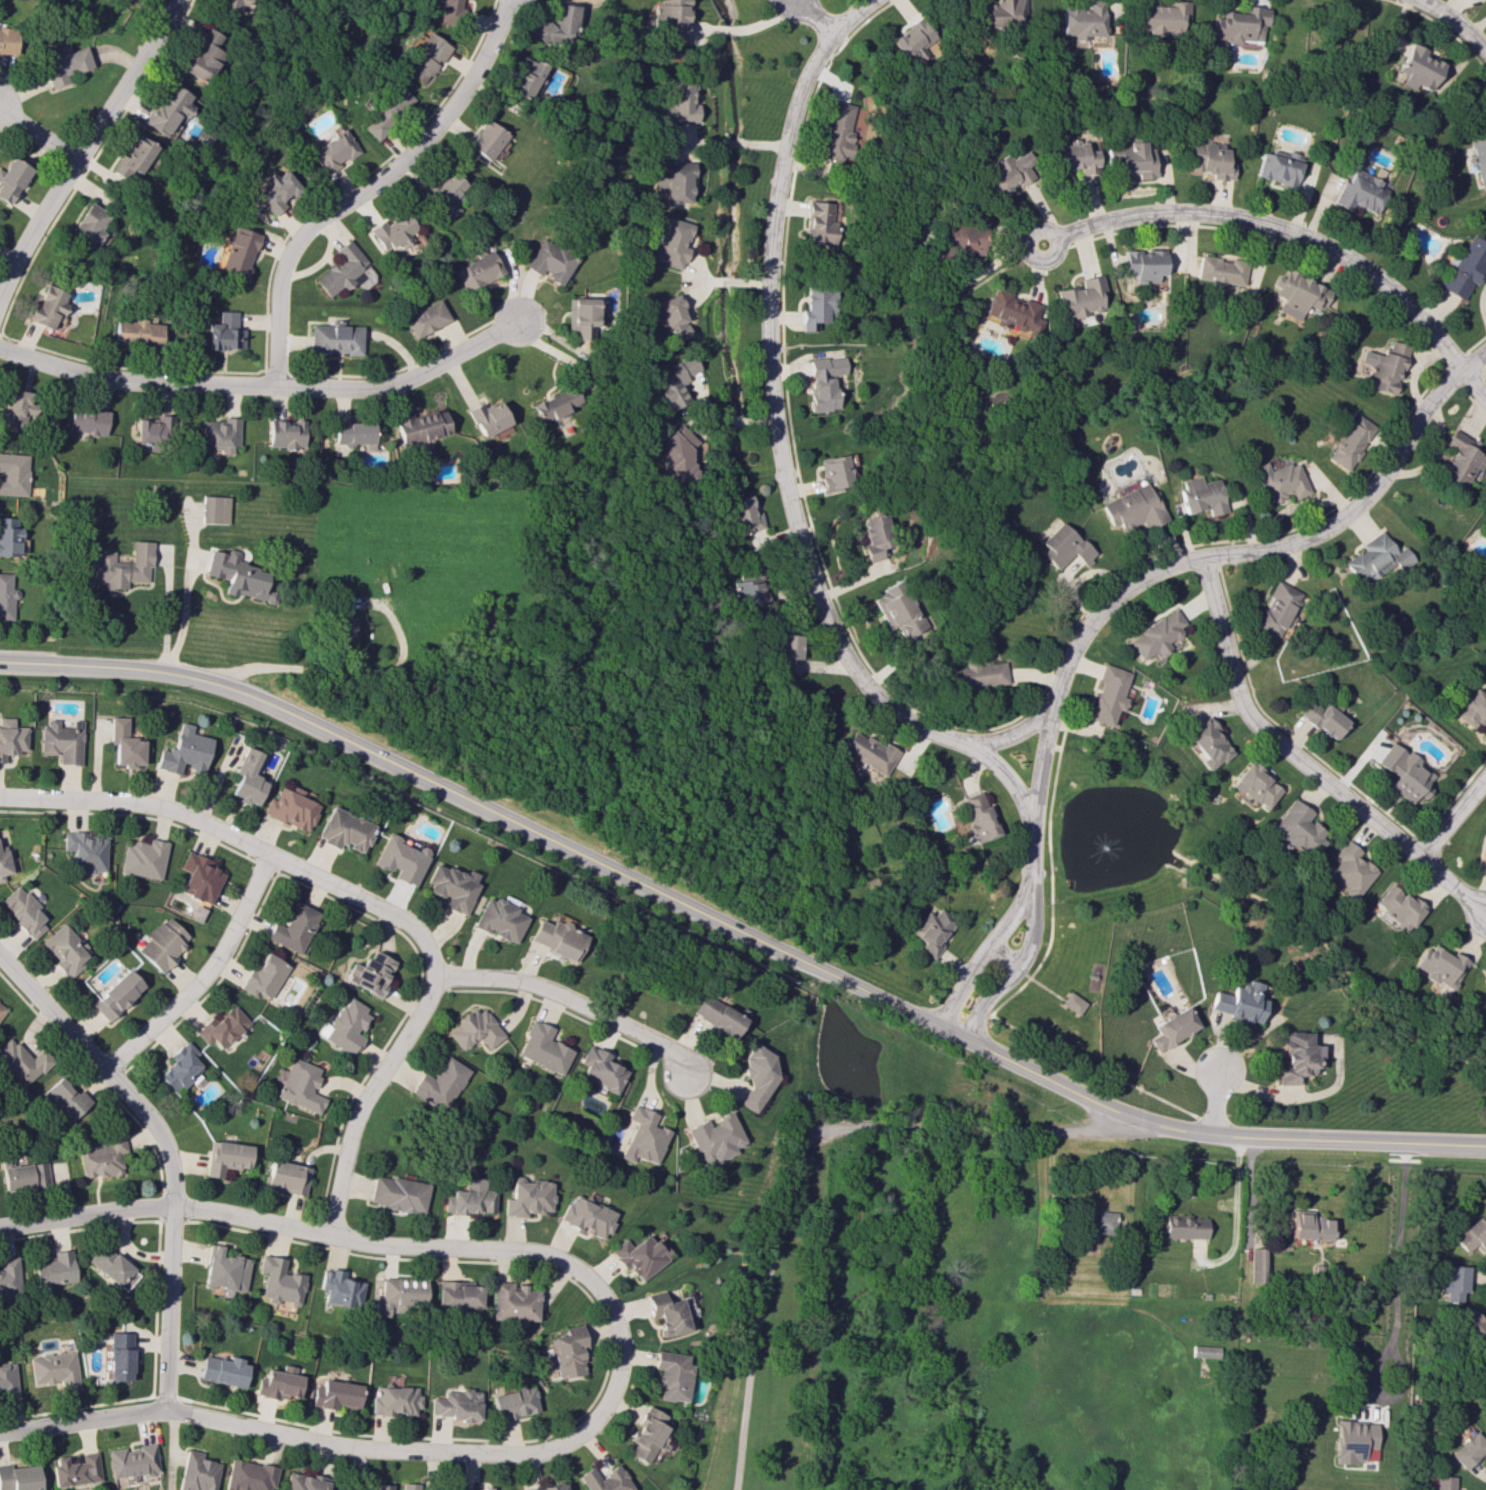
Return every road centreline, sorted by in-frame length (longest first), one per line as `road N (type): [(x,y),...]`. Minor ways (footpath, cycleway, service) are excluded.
road 1 (residential): [(0,1433),(168,1411),(357,1449),(525,1455),(571,1441),(589,1426),(604,1408),(618,1362),(608,1308),(591,1283),(575,1268),(530,1252),(352,1242),(171,1208),(0,1228)]
road 2 (residential): [(1211,1135),(1120,1114),(219,684),(134,670),(0,664)]
road 3 (residential): [(971,746),(899,717),(847,662),(789,503),(769,383),(769,256),(786,133),(831,32),(870,0)]
road 4 (residential): [(1120,1114),(1088,1132),(817,1128),(799,1147),(752,1351),(734,1489)]
road 5 (residential): [(1485,351),(1429,403),(1376,486),(1335,525),(1276,549),(1170,565),(1121,592),(1078,638),(1051,705)]
road 6 (residential): [(0,350),(128,381),(369,389),(389,387),(518,322)]
road 7 (residential): [(1043,245),(1105,221),(1182,212),(1292,231),(1387,287),(1485,400)]
road 8 (residential): [(0,797),(129,801),(178,812),(403,918),(426,947),(434,978)]
road 9 (residential): [(277,386),(283,261),(314,223),(382,180),(439,124),(480,62),(507,0)]
road 10 (residential): [(1204,558),(1240,707),(1485,914)]
road 11 (residential): [(104,1070),(153,1121),(172,1172),(168,1411)]
road 12 (residential): [(176,0),(0,291)]
road 13 (residential): [(434,978),(542,988),(672,1049),(688,1074)]
road 14 (residential): [(434,978),(356,1112),(326,1235)]
road 15 (residential): [(104,1070),(213,964),(267,854)]
road 16 (residential): [(1485,1147),(1211,1135)]
road 17 (residential): [(971,746),(1009,782),(1031,827),(1051,705)]
road 18 (residential): [(968,1041),(978,1011),(1031,942),(1025,887)]
road 19 (residential): [(1025,887),(941,1027)]
road 20 (residential): [(0,957),(104,1070)]

